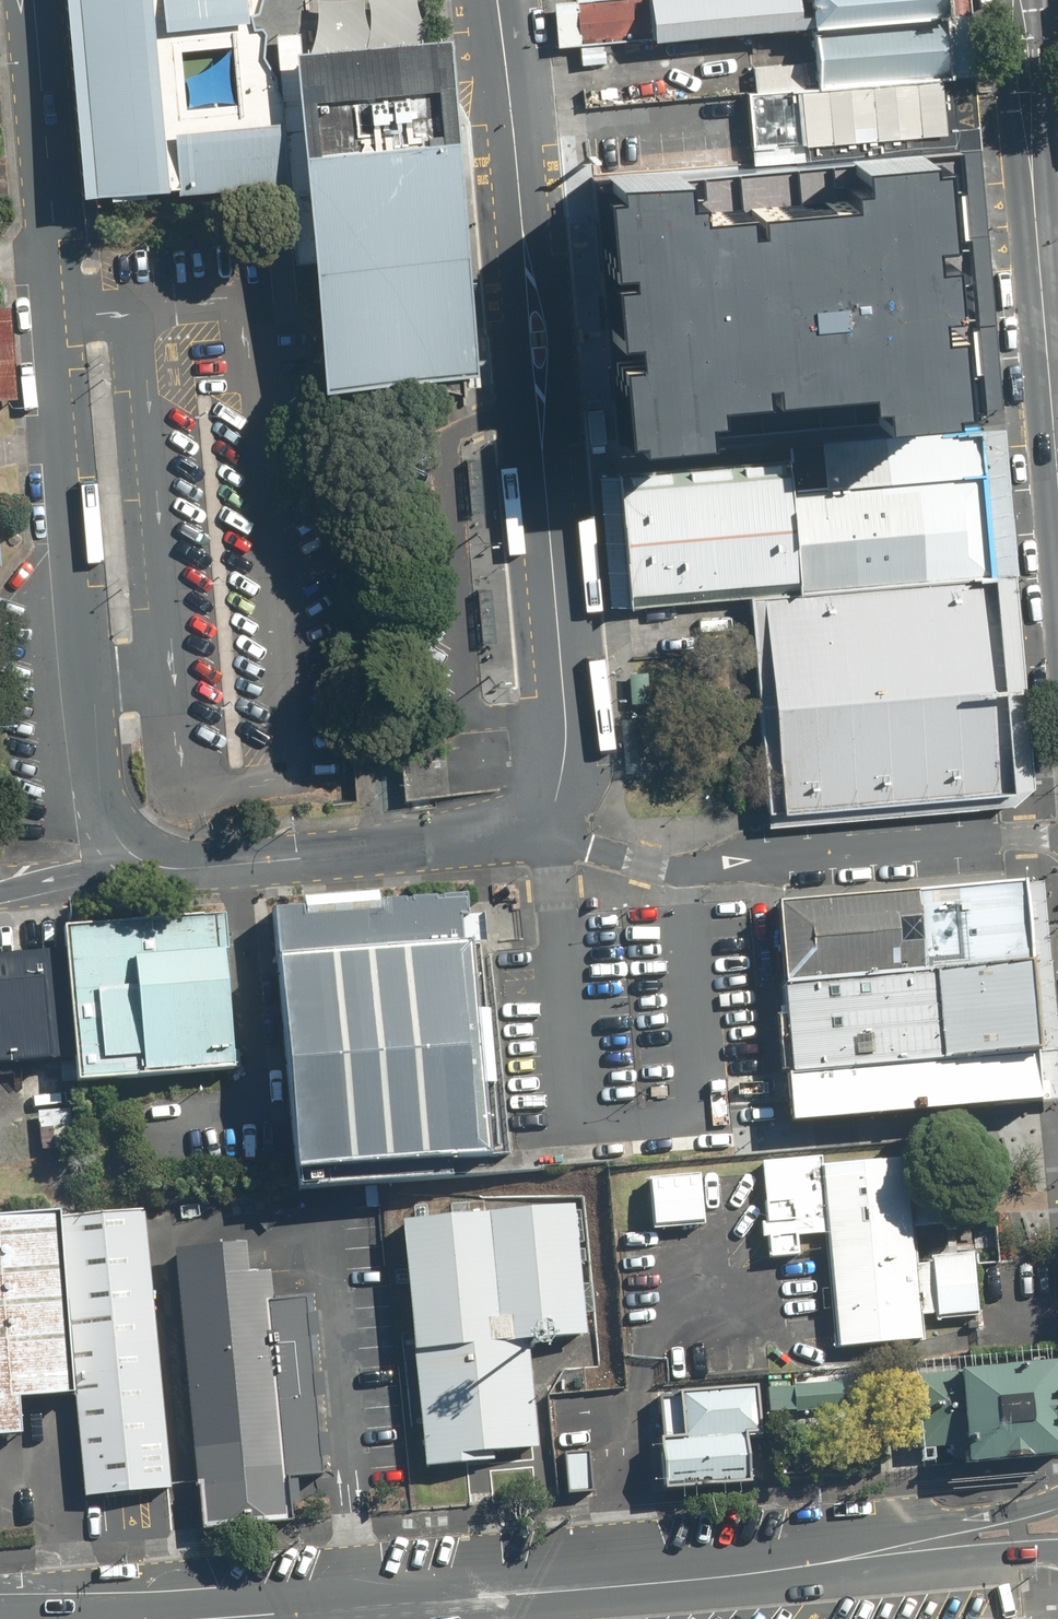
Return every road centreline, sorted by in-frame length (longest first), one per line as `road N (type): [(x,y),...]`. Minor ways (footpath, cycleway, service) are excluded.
road 1 (unclassified): [(130,856),(102,794),(34,0)]
road 2 (unclassified): [(551,822),(567,736),(516,139),(493,0)]
road 3 (tertiary): [(899,1552),(725,1577),(208,1618)]
road 4 (unclassified): [(1057,833),(683,870),(592,848),(551,822)]
road 5 (tertiary): [(1057,497),(1014,0)]
road 6 (unclassified): [(551,822),(506,839),(177,869),(130,856)]
road 7 (tertiary): [(899,1552),(1057,1498)]
road 8 (tertiary): [(1057,1552),(899,1552)]
road 9 (unclassified): [(130,856),(94,872),(0,891)]

